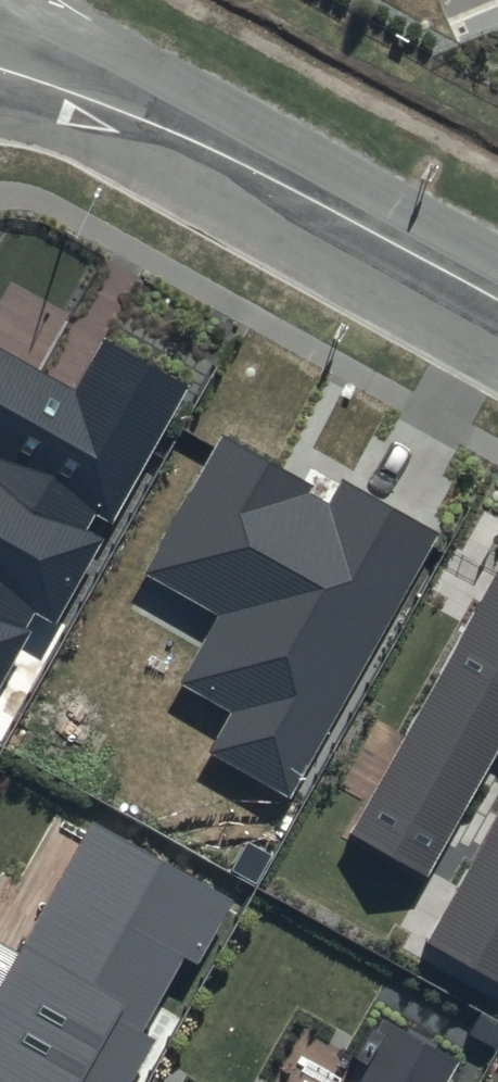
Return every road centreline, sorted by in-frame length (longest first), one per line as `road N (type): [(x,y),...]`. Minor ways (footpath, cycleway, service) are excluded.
road 1 (tertiary): [(497,312),(152,121)]
road 2 (tertiary): [(27,0),(152,121)]
road 3 (tertiary): [(152,121),(0,70)]

